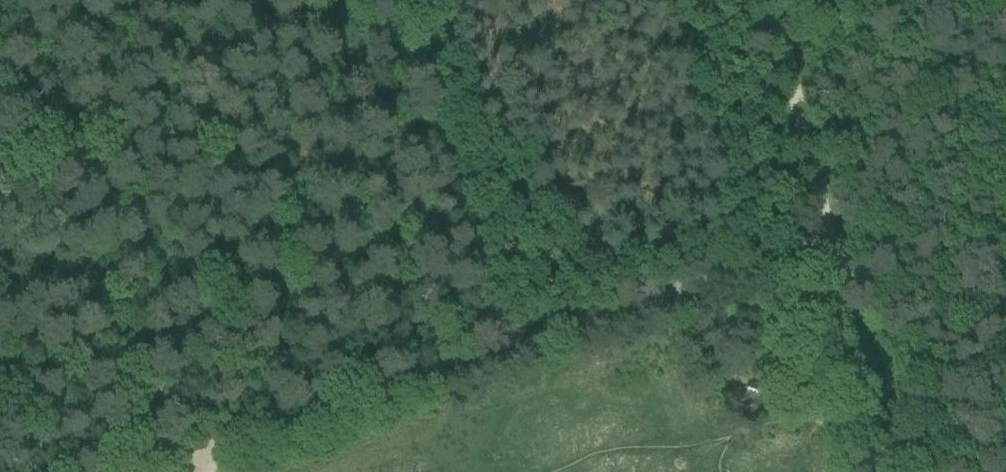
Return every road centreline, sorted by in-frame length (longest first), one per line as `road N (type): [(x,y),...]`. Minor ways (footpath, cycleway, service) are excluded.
road 1 (track): [(503,348),(147,471)]
road 2 (track): [(423,0),(503,348)]
road 3 (track): [(503,348),(829,239)]
road 4 (track): [(829,239),(773,0)]
road 5 (track): [(886,471),(829,239)]

